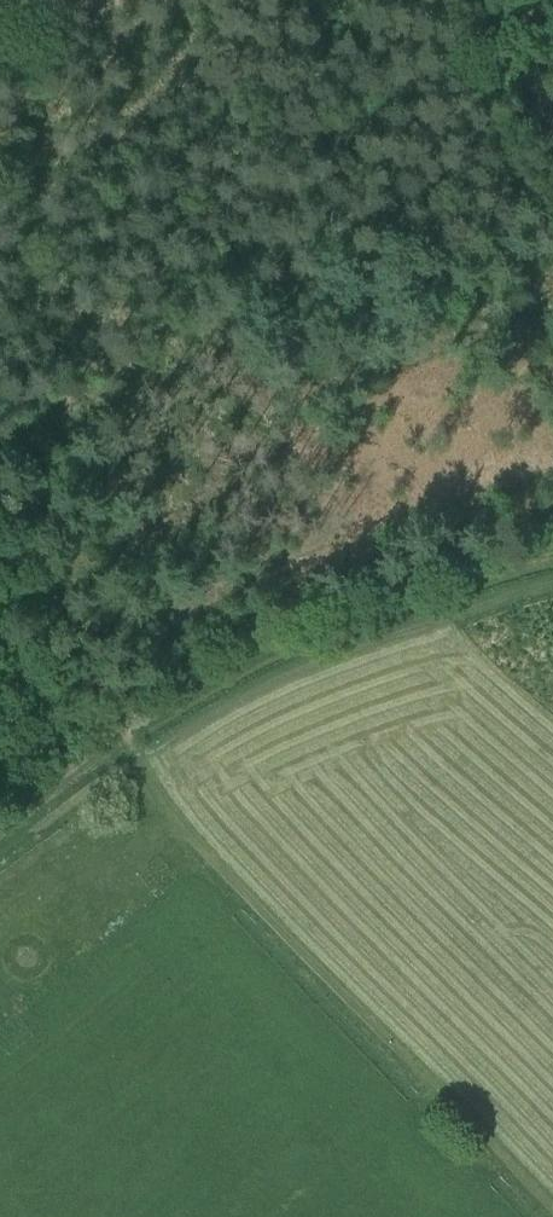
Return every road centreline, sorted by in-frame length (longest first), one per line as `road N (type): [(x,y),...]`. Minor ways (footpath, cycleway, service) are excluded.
road 1 (track): [(0,478),(119,721),(245,644),(552,544)]
road 2 (track): [(119,721),(221,860),(551,1216)]

